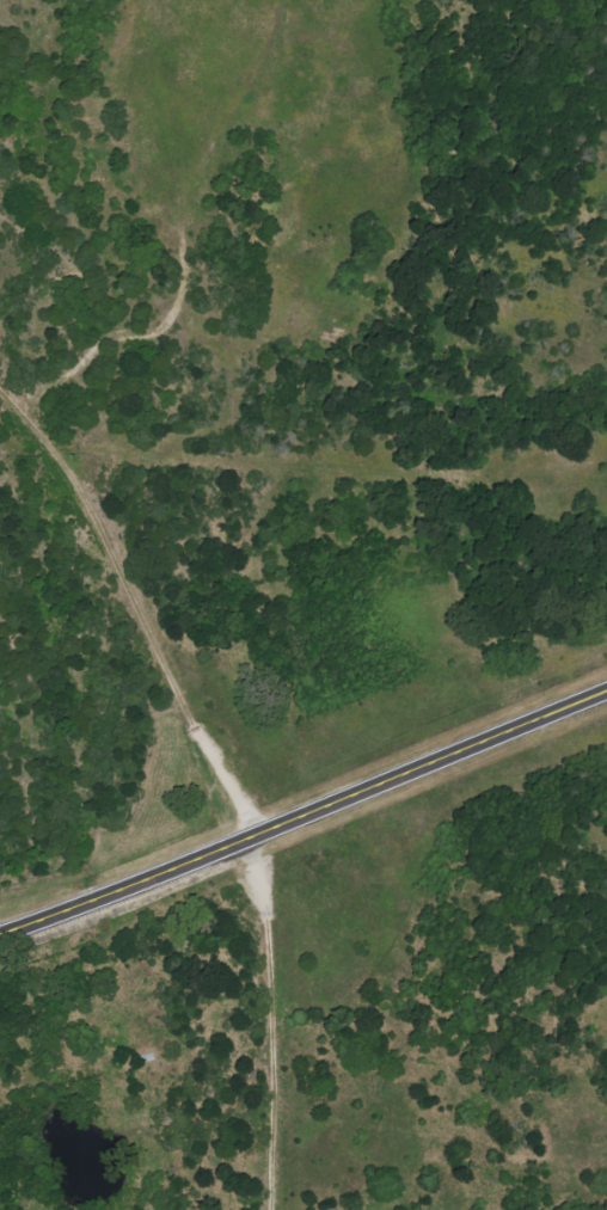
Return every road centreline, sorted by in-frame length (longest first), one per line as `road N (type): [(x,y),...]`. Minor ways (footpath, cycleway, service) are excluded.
road 1 (residential): [(272,1209),(262,901),(240,800),(206,748),(93,509),(47,430),(0,381)]
road 2 (residential): [(249,833),(249,629),(225,542),(219,299),(189,246),(183,130),(201,90),(180,0)]
road 3 (secondary): [(0,926),(606,684)]

